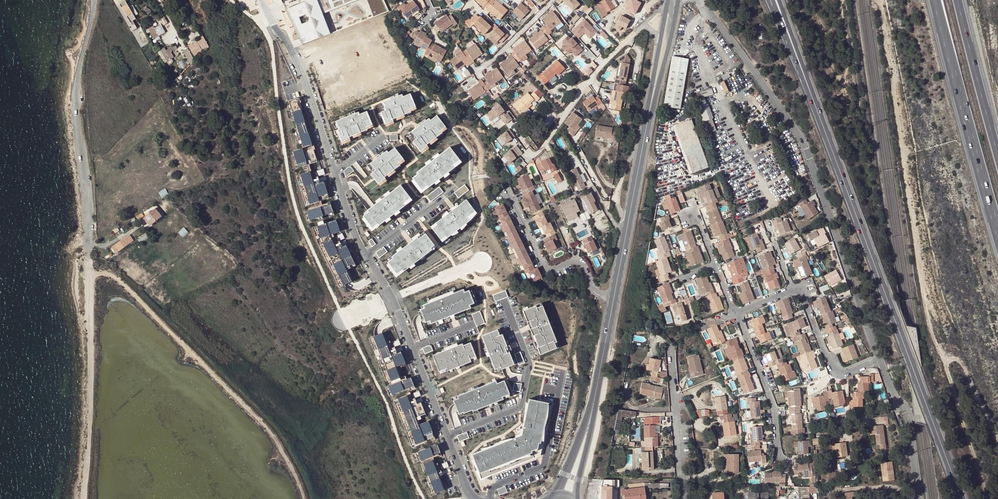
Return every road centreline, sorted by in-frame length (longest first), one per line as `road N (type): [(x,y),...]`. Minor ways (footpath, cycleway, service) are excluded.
road 1 (track): [(987,498),(934,342),(879,0)]
road 2 (primary): [(811,95),(961,498)]
road 3 (unclassified): [(697,0),(796,131),(880,360)]
road 4 (unclassified): [(88,273),(78,84),(94,0)]
road 5 (motorway): [(935,0),(997,231)]
road 6 (residential): [(448,436),(522,406),(530,364),(505,301)]
road 7 (residential): [(264,0),(304,76),(334,172)]
road 8 (residential): [(508,194),(546,268),(581,262),(596,293),(613,301)]
road 9 (primary): [(644,137),(613,301)]
road 10 (residential): [(562,369),(544,463),(495,485),(491,498)]
road 11 (unclassified): [(542,149),(596,73),(644,24)]
road 12 (motorway): [(997,156),(958,0)]
road 13 (residential): [(733,313),(772,404),(780,459)]
road 14 (residential): [(668,348),(684,498)]
road 15 (unclassified): [(880,360),(909,425),(919,498)]
road 16 (residential): [(793,290),(804,297),(834,369),(880,360)]
road 17 (primary): [(644,137),(674,16)]
road 18 (primary): [(613,301),(590,419)]

